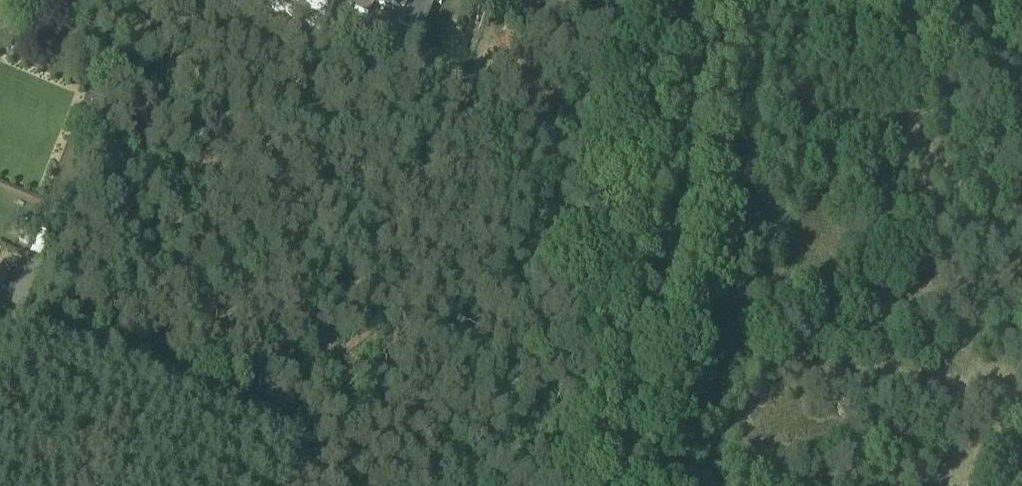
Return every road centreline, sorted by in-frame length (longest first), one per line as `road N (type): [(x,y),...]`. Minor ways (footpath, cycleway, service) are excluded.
road 1 (track): [(0,314),(286,440),(296,456),(287,485)]

